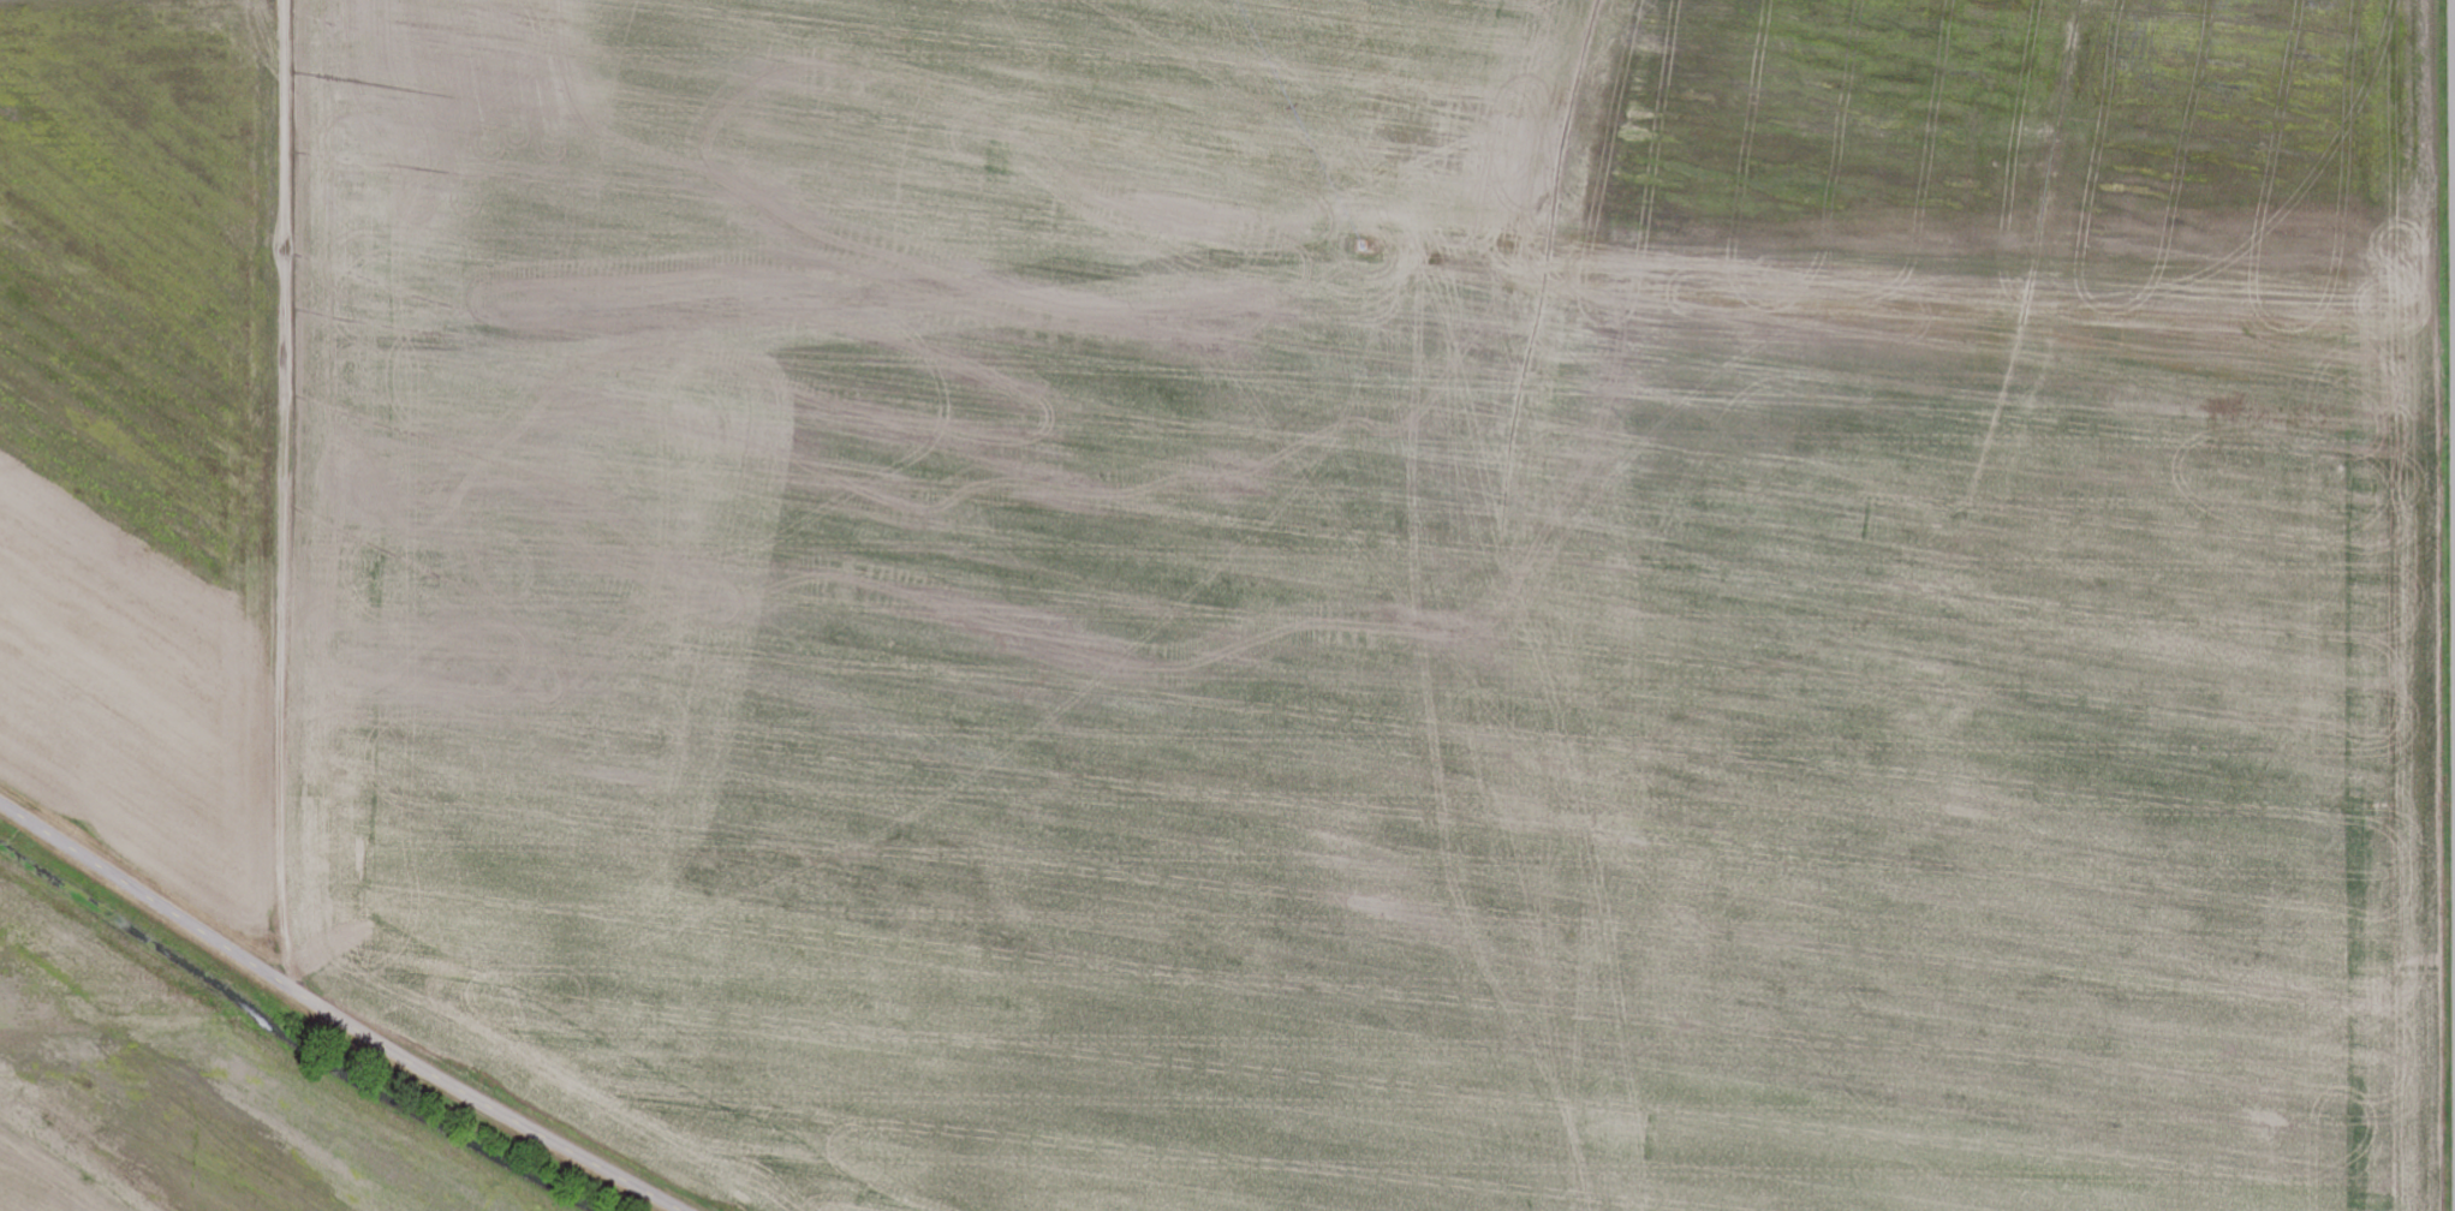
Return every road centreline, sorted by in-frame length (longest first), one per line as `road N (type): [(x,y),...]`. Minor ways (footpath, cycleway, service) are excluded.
road 1 (residential): [(676,1210),(0,801)]
road 2 (secondary): [(2454,244),(2454,0)]

